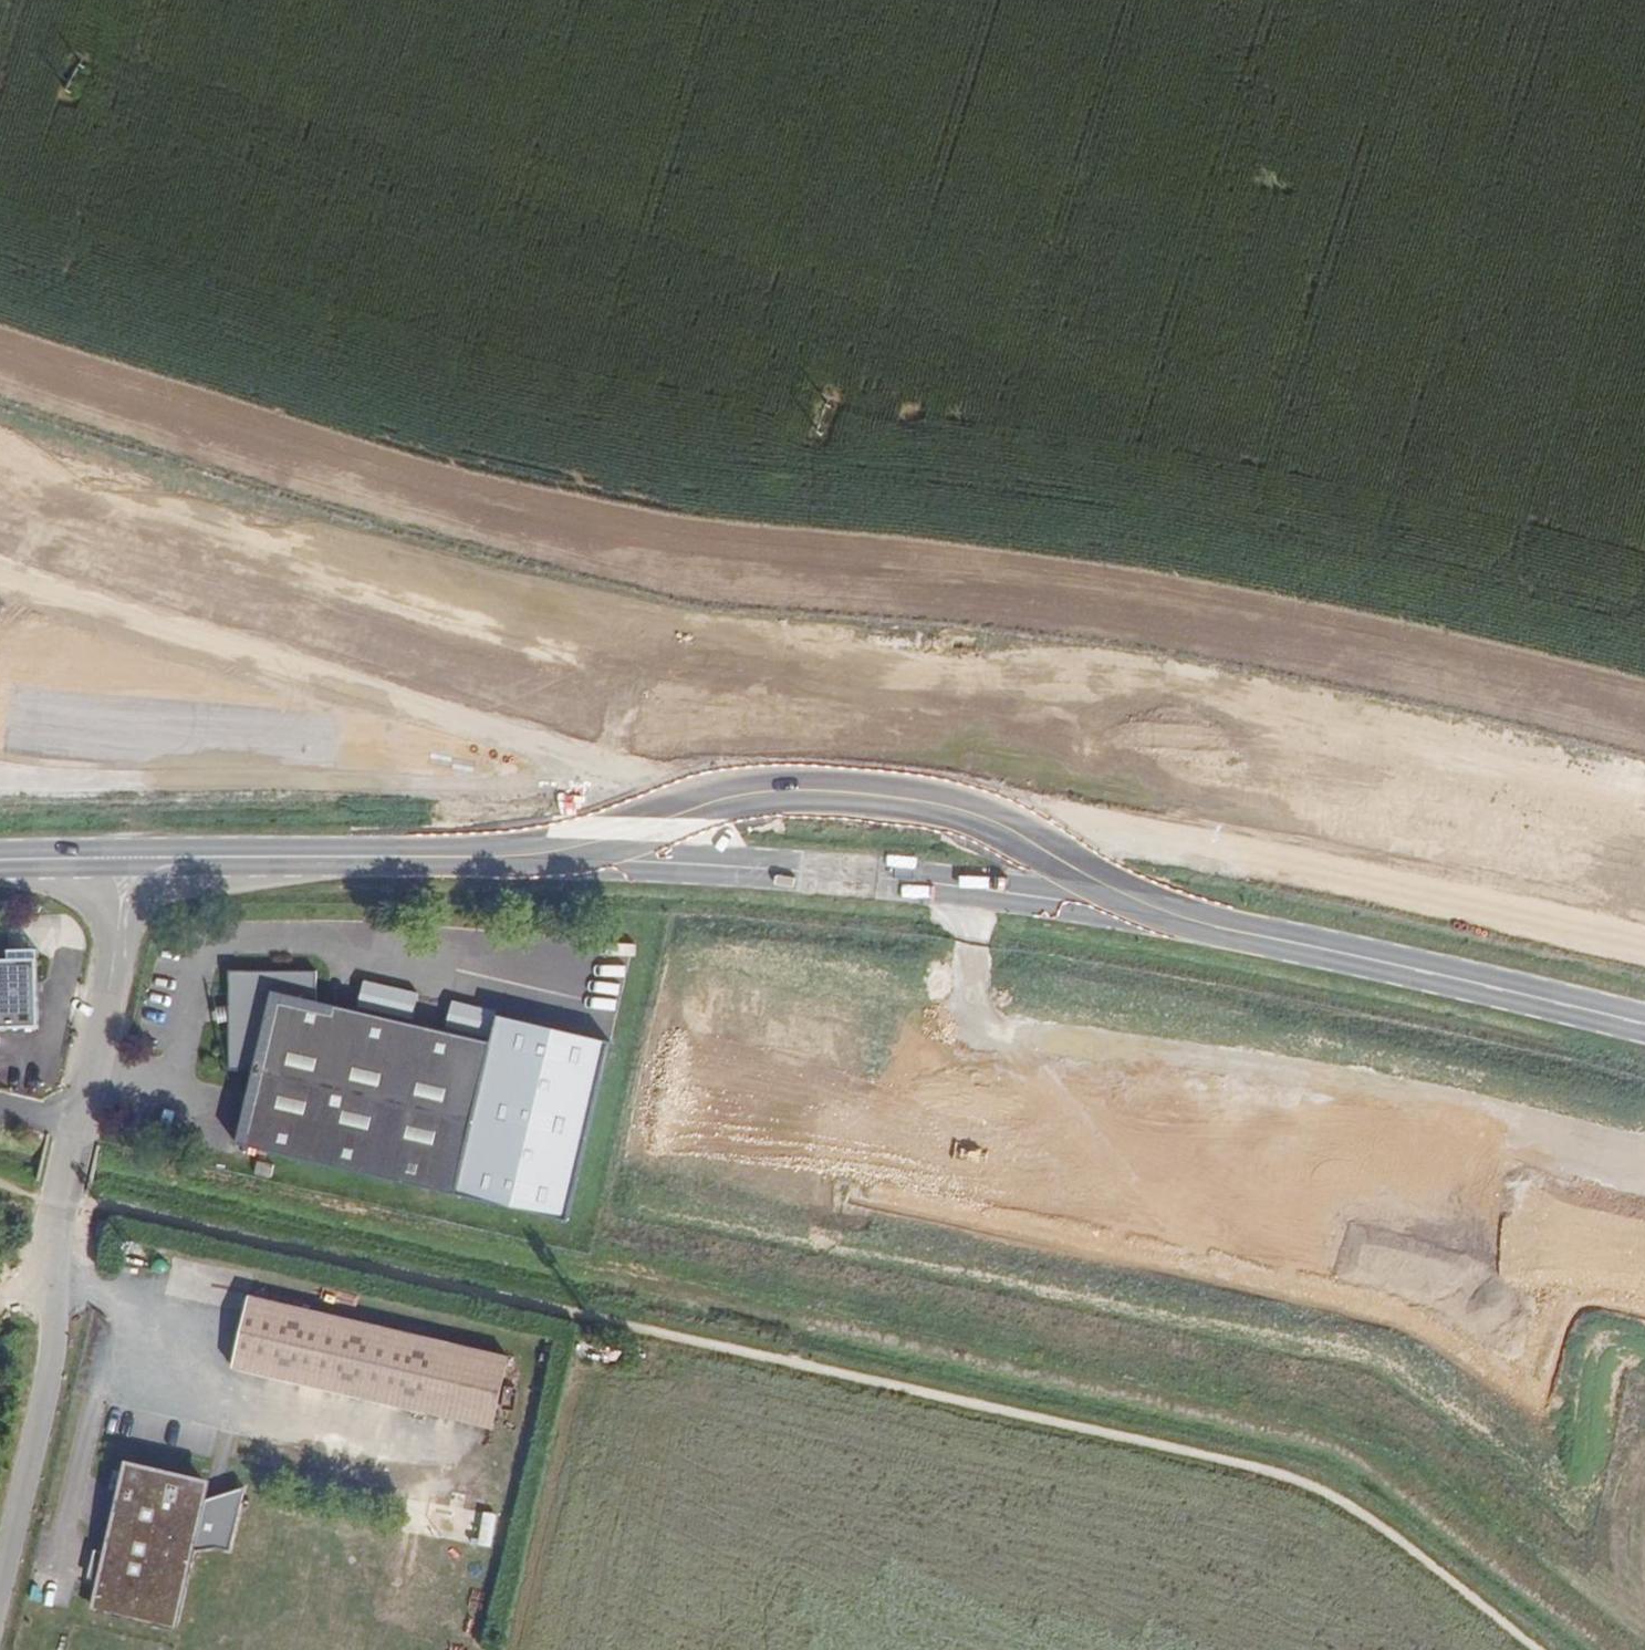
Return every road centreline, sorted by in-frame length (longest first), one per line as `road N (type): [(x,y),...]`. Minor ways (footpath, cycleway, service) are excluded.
road 1 (primary): [(1644,1024),(1247,933),(885,878),(595,858),(0,860)]

